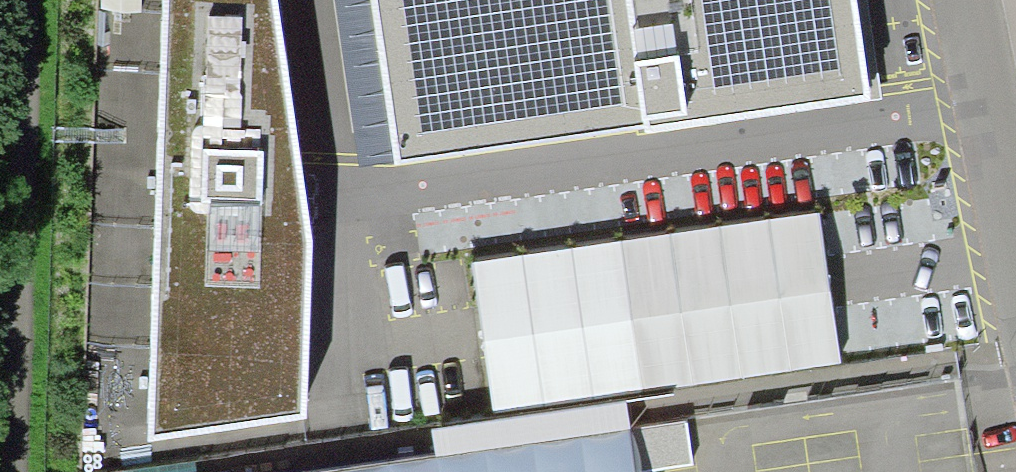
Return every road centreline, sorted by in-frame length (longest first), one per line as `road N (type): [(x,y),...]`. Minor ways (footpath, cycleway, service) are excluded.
road 1 (residential): [(971,0),(1015,204)]

